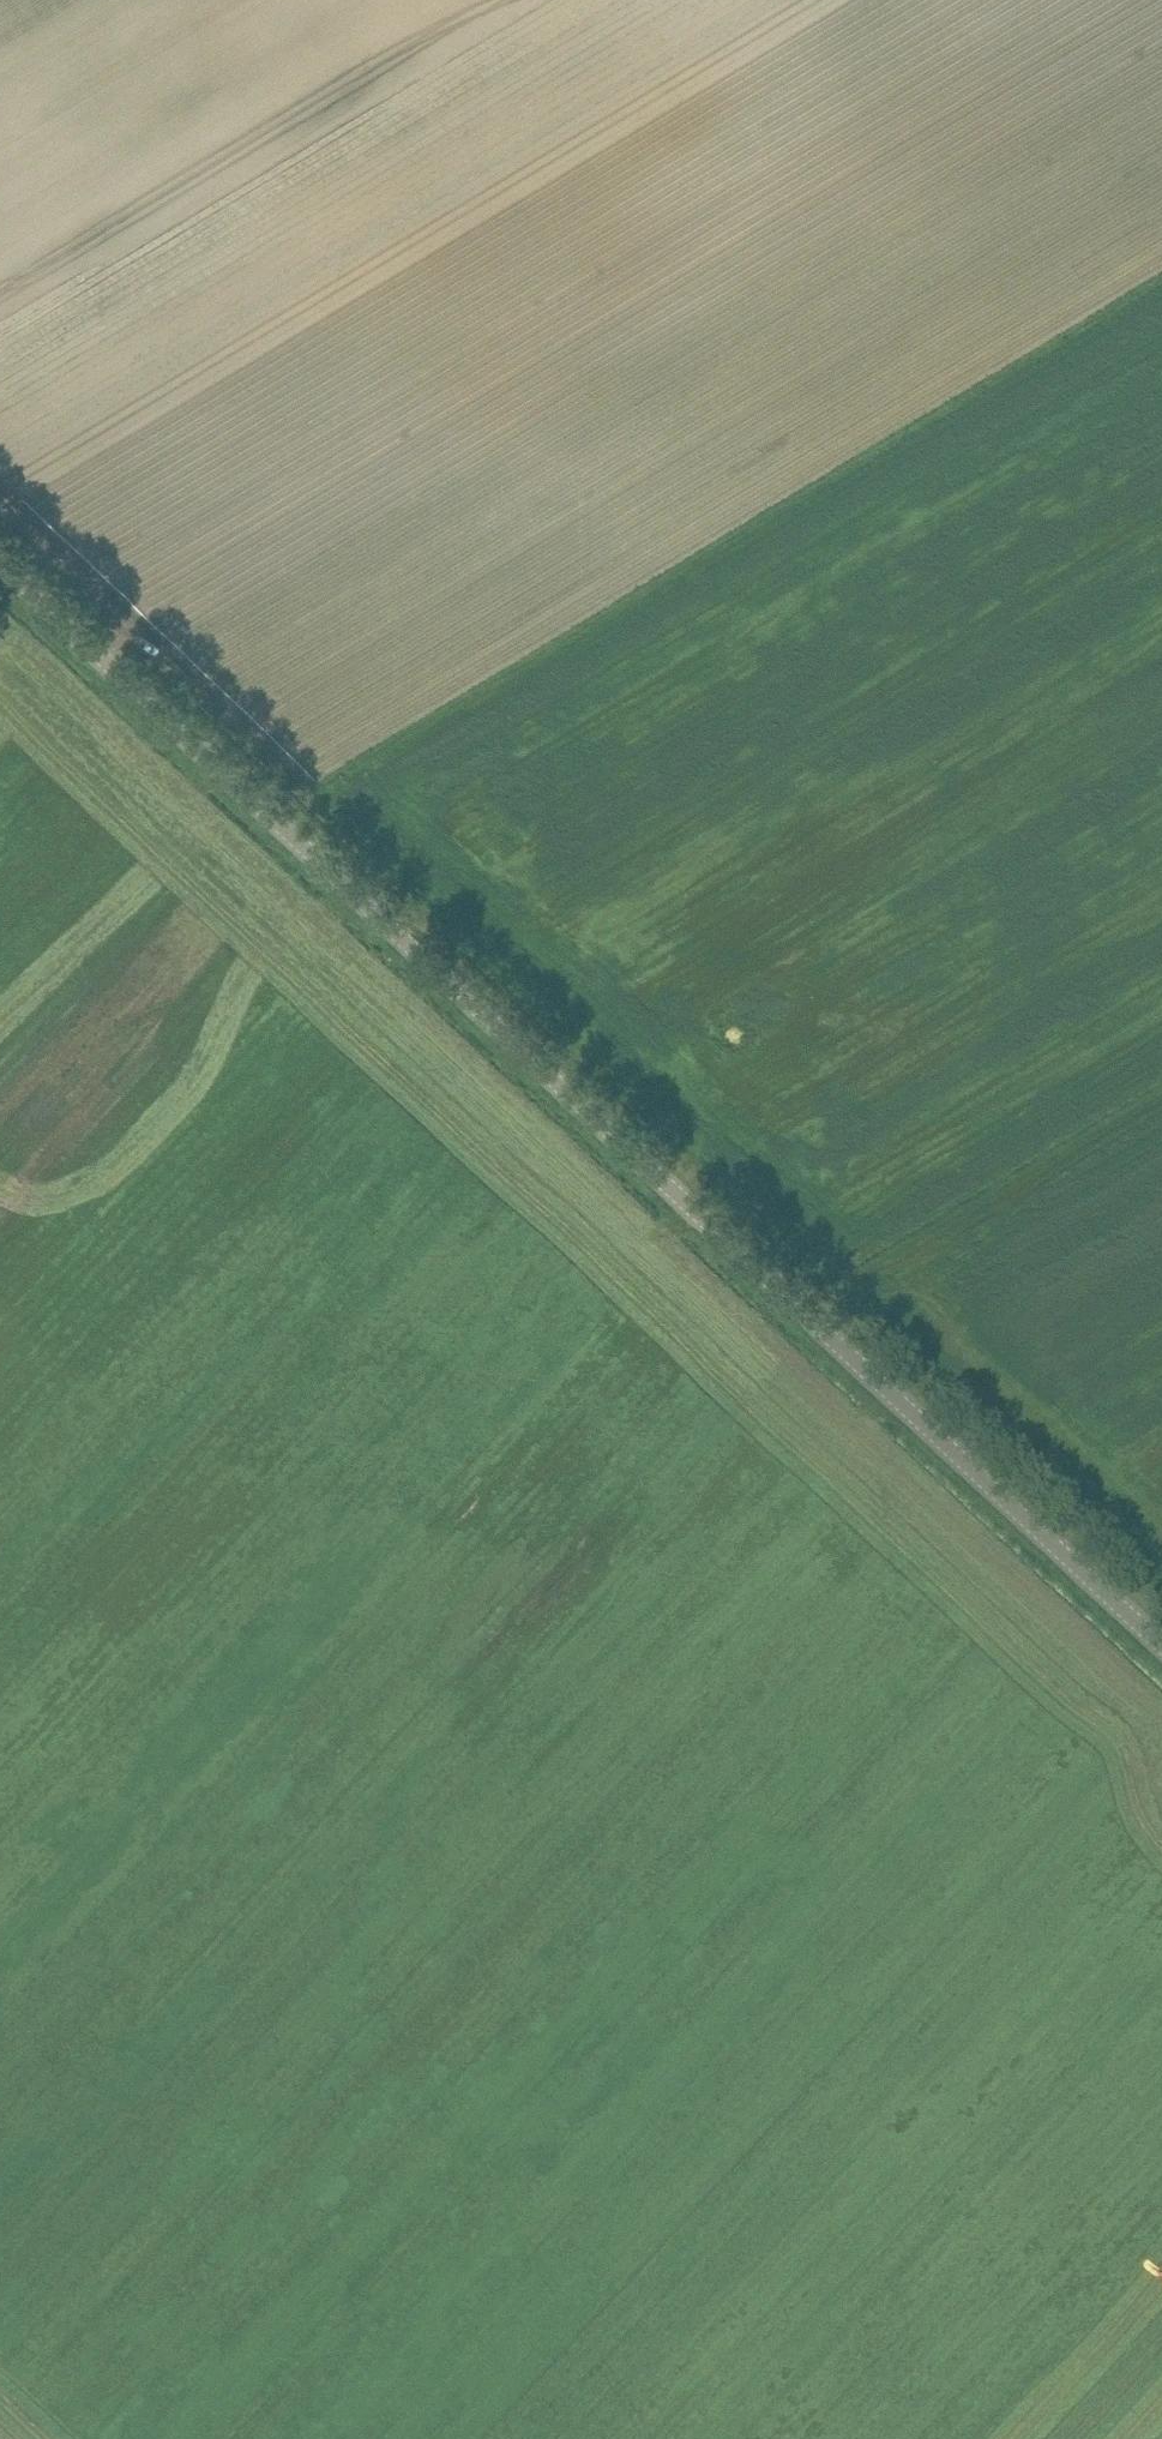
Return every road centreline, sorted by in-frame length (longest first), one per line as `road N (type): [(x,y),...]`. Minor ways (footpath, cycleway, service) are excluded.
road 1 (unclassified): [(1161,1644),(0,559)]

